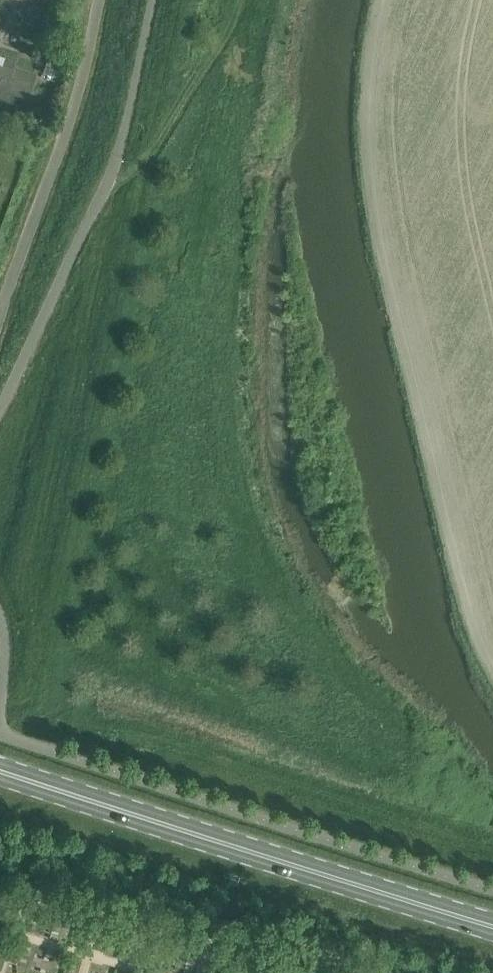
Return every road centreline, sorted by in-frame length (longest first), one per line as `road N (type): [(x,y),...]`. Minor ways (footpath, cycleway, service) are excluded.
road 1 (primary): [(492,926),(0,772)]
road 2 (unclassified): [(0,407),(115,163),(153,0)]
road 3 (unclassified): [(0,314),(73,108),(93,0)]

